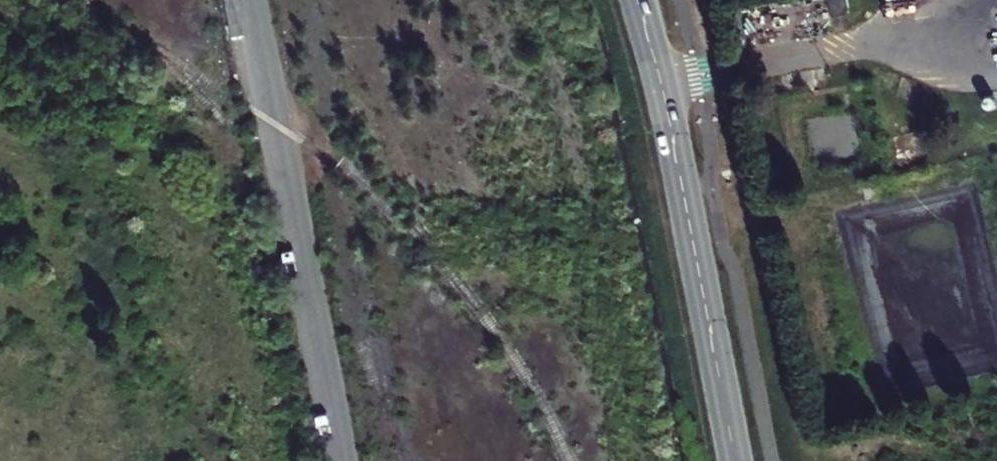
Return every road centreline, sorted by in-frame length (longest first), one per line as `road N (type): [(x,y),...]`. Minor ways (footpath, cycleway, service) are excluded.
road 1 (unclassified): [(735,460),(671,120),(638,0)]

